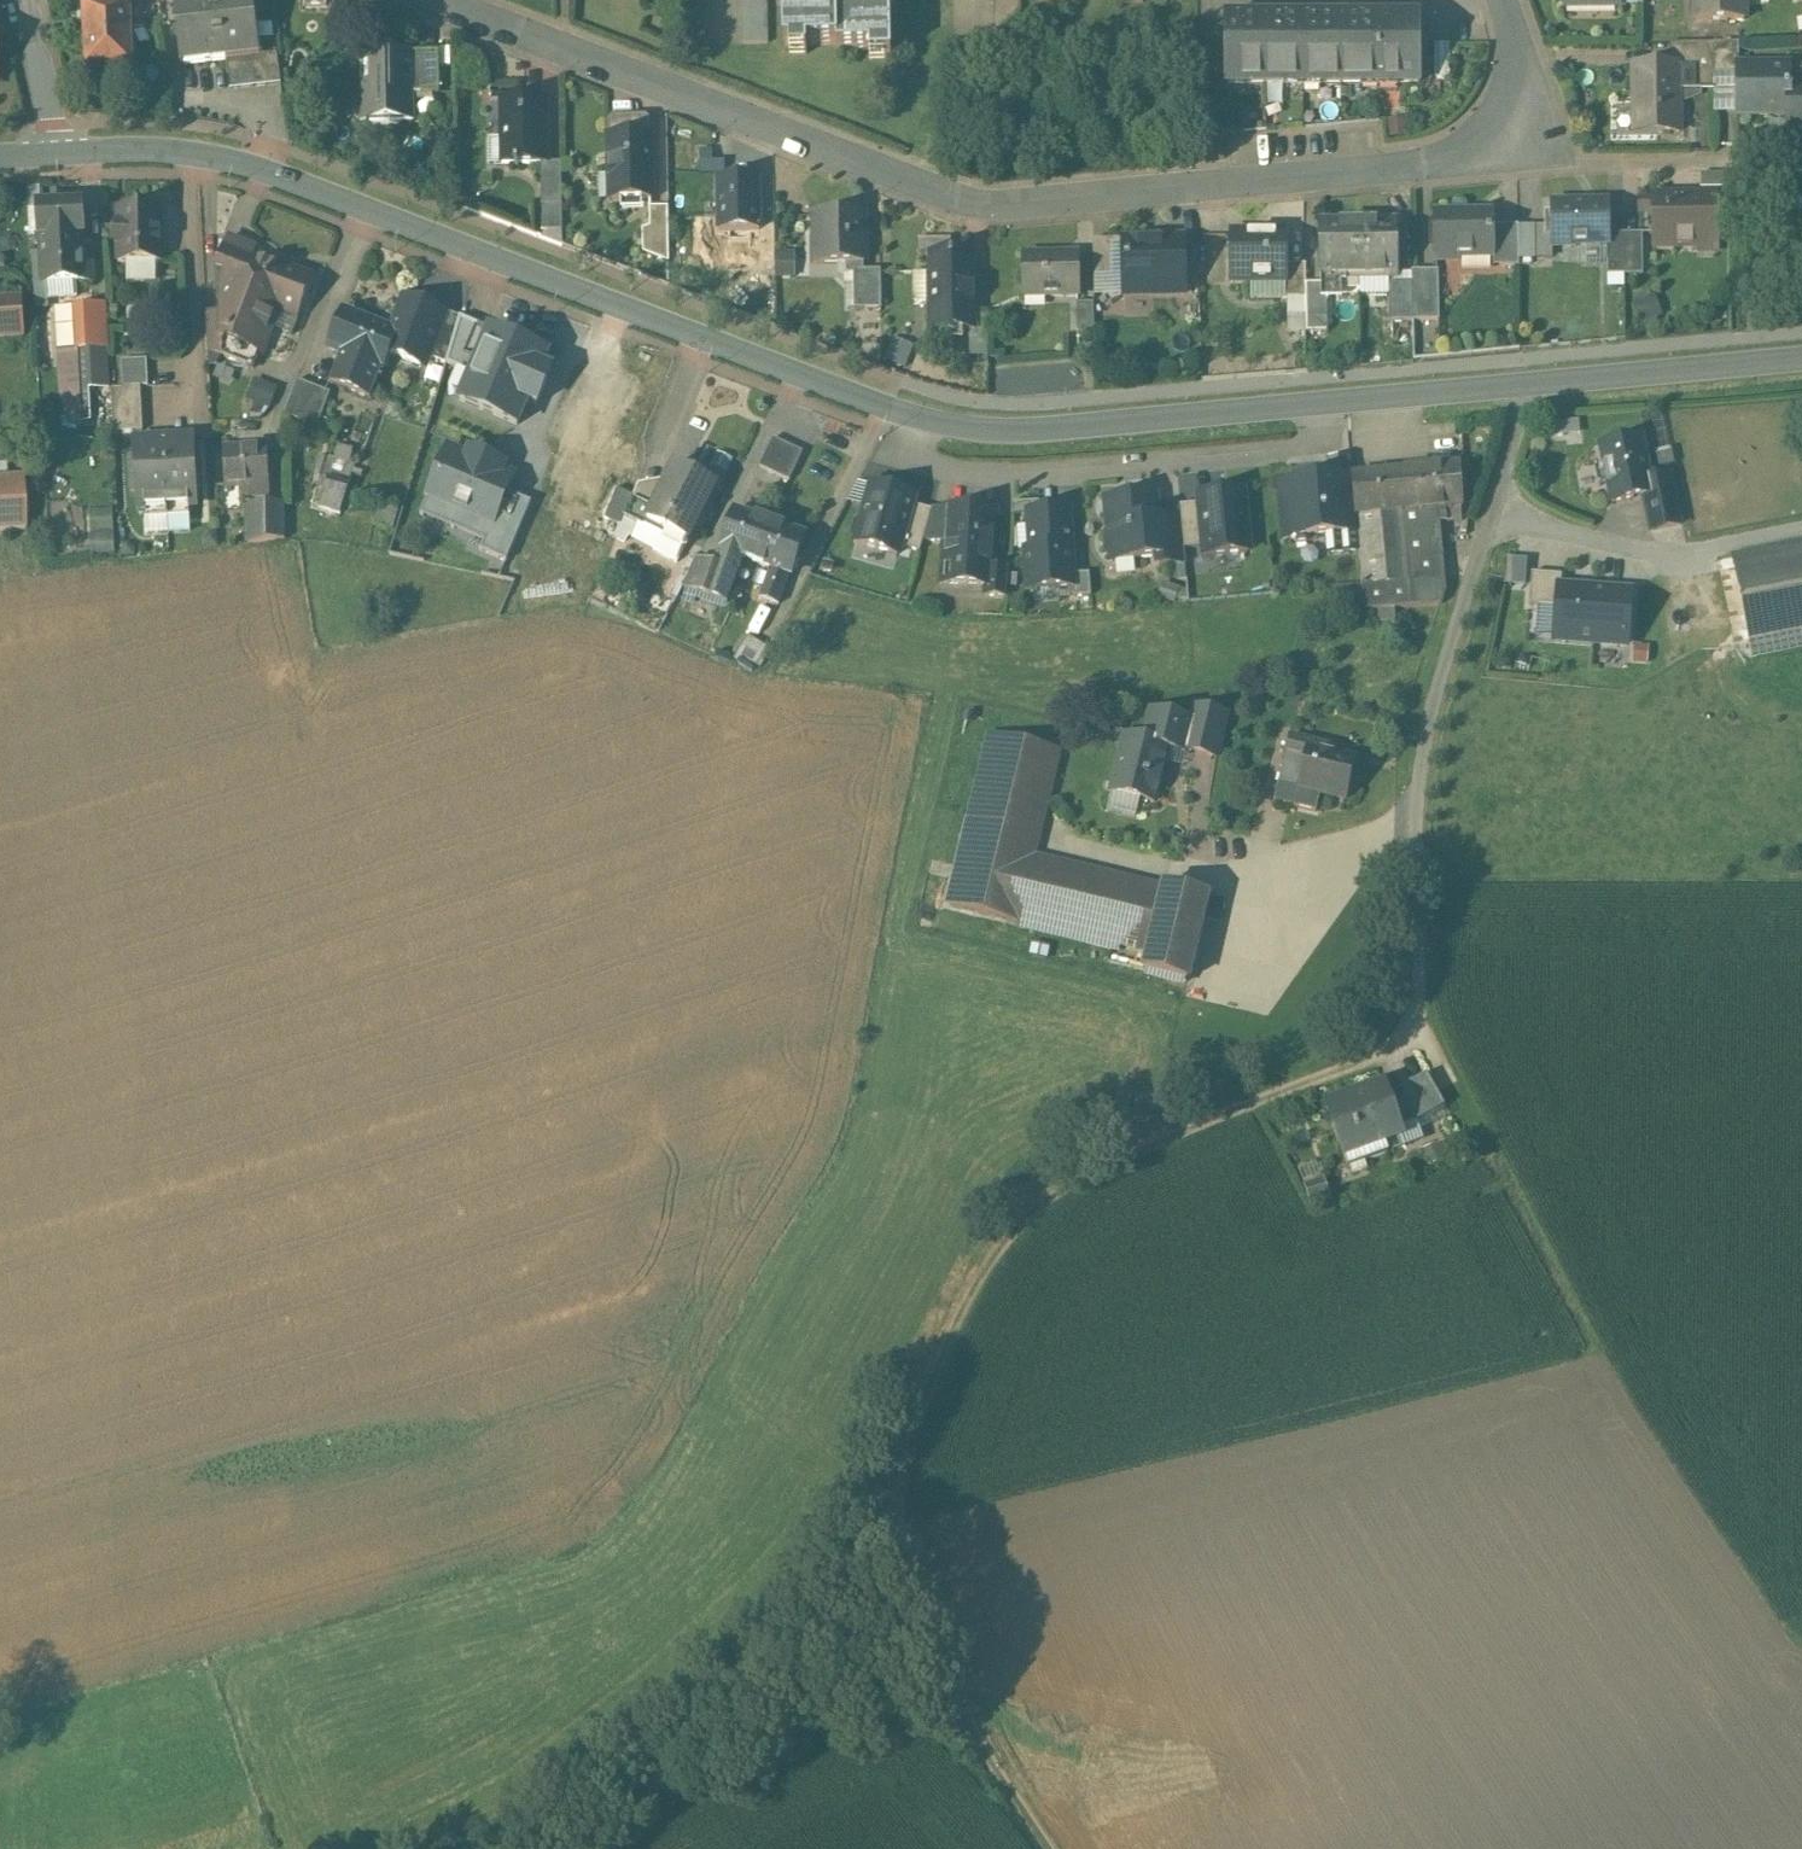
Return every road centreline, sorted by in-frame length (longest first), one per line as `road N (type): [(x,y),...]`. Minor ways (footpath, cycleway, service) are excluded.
road 1 (tertiary): [(58,152),(180,151),(272,172),(883,405),(965,427),(1002,431),(1801,357)]
road 2 (residential): [(1503,0),(1519,96),(1503,133),(1471,156),(1422,167),(1030,206),(935,188),(457,0)]
road 3 (track): [(1048,1848),(974,1736),(895,1542),(897,1483),(917,1401),(1003,1226),(1060,1175),(1416,1034)]
road 4 (residential): [(20,0),(58,152)]

